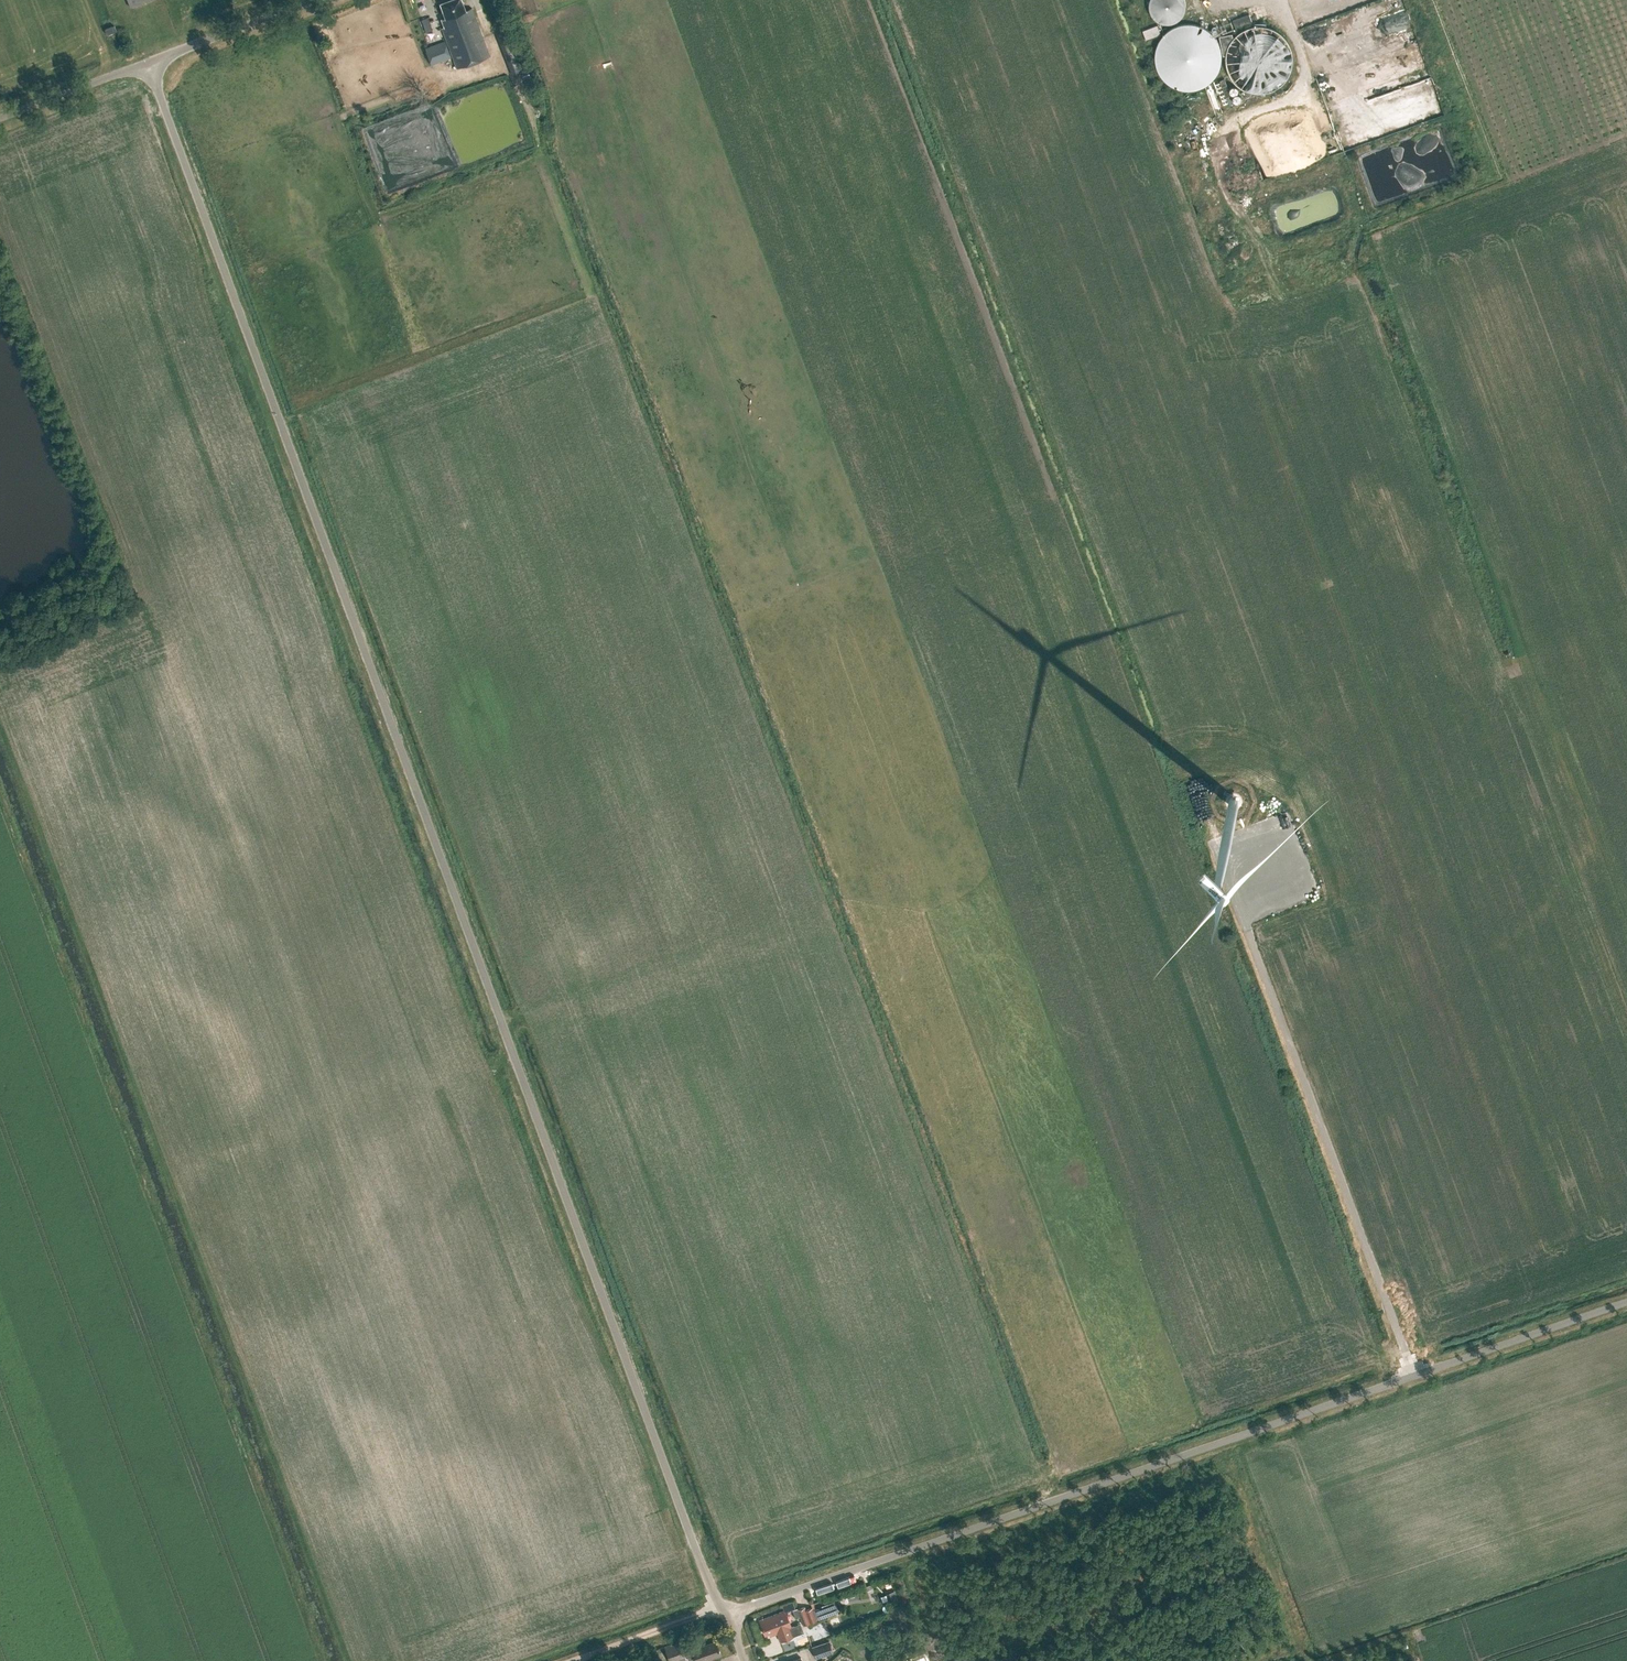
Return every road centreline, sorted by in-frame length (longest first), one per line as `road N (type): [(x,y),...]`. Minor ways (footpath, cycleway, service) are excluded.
road 1 (unclassified): [(727,1615),(711,1592),(148,63)]
road 2 (unclassified): [(727,1615),(1626,1301)]
road 3 (unclassified): [(148,63),(315,0)]
road 4 (unclassified): [(0,119),(148,63)]
road 5 (track): [(720,1609),(573,1660)]

